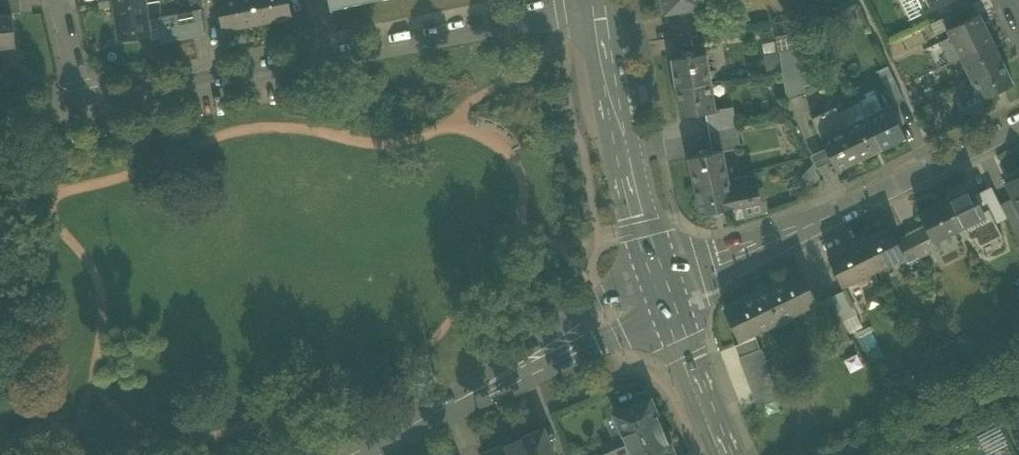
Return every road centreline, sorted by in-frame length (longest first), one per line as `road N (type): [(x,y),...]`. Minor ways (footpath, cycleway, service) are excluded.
road 1 (residential): [(599,4),(82,103)]
road 2 (residential): [(664,291),(1018,124)]
road 3 (secondary): [(363,454),(664,291)]
road 4 (secondary): [(664,291),(599,4)]
road 5 (secondary): [(729,454),(664,291)]

